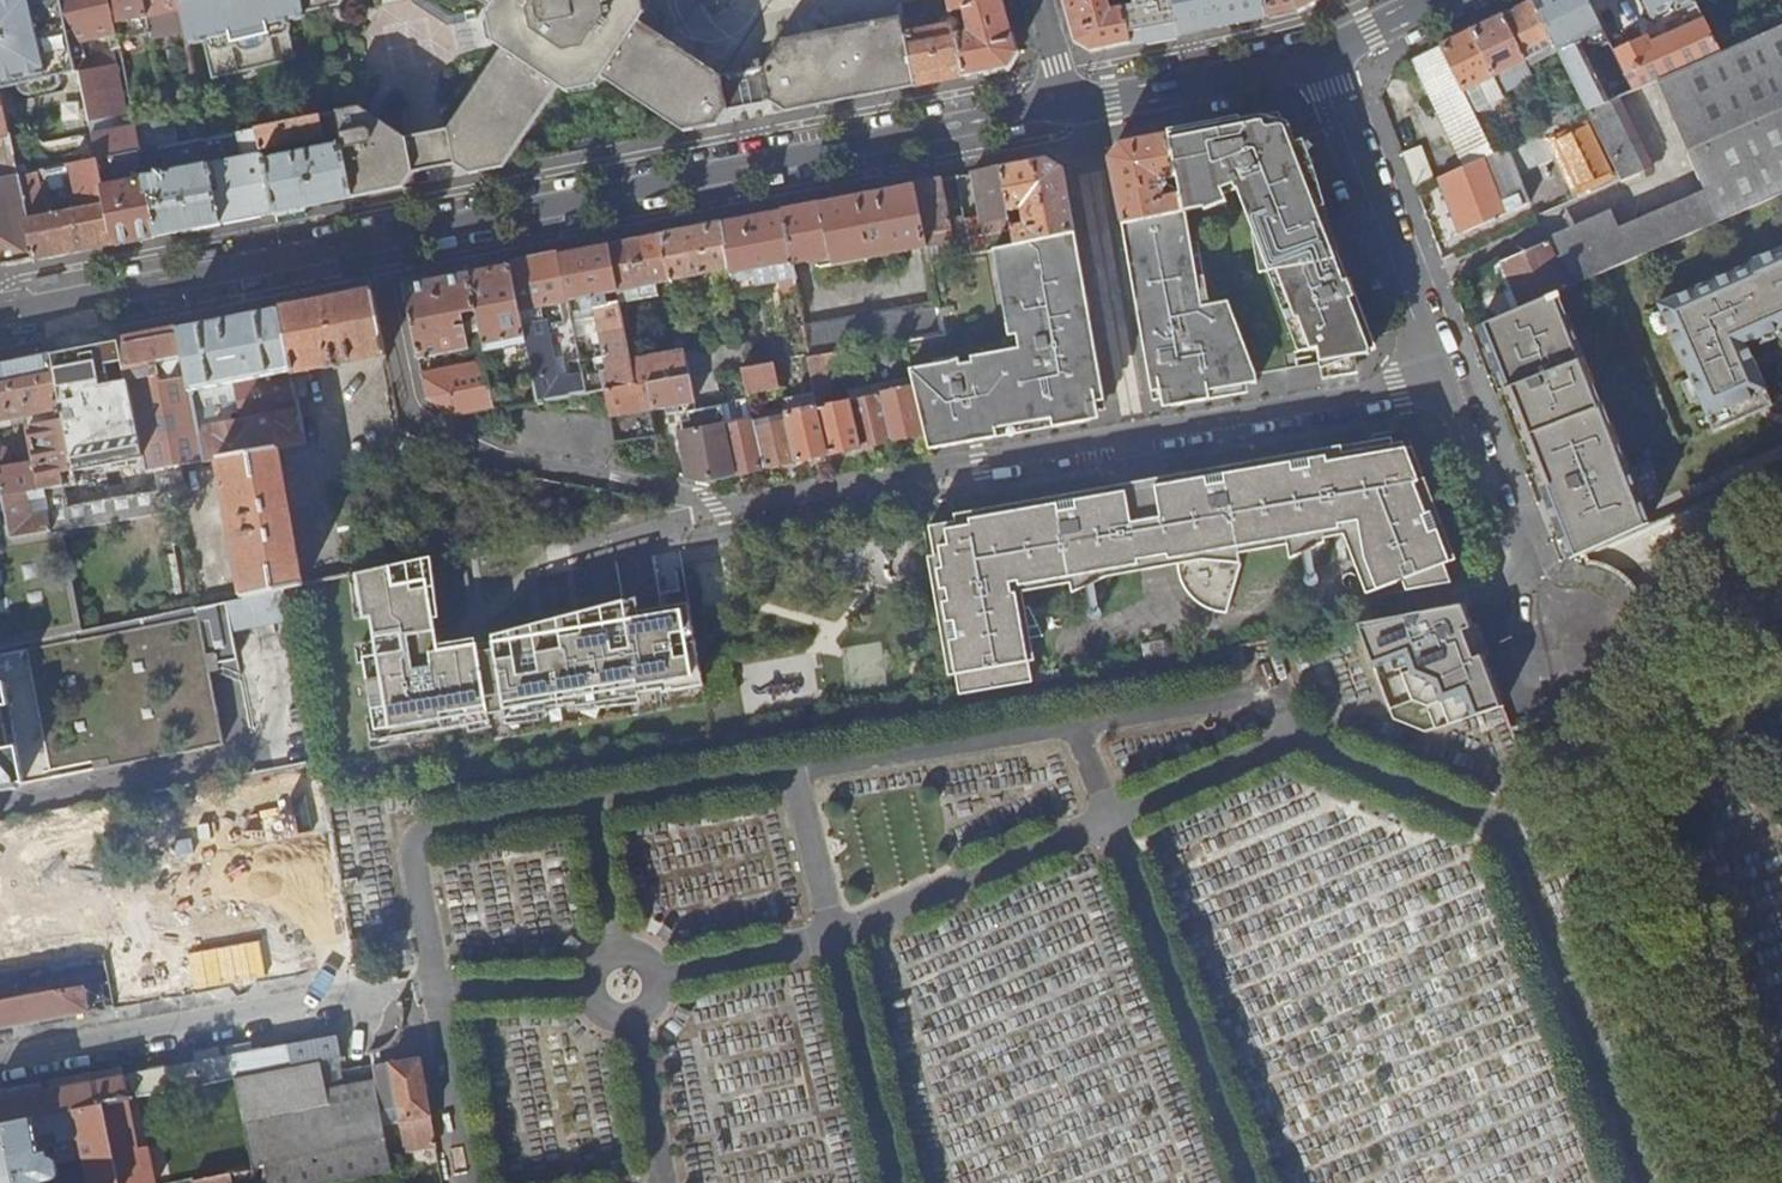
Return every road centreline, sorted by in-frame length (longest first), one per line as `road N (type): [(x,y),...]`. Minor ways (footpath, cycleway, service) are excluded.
road 1 (residential): [(378,236),(411,418),(720,507),(1445,381)]
road 2 (secondary): [(1063,105),(378,236)]
road 3 (secondary): [(378,236),(0,310)]
road 4 (unclassified): [(353,1000),(0,1061)]
road 5 (residential): [(1320,55),(1445,381)]
road 6 (residential): [(1445,381),(1550,643)]
road 7 (secondary): [(1320,55),(1063,105)]
road 8 (secondary): [(1431,0),(1320,55)]

